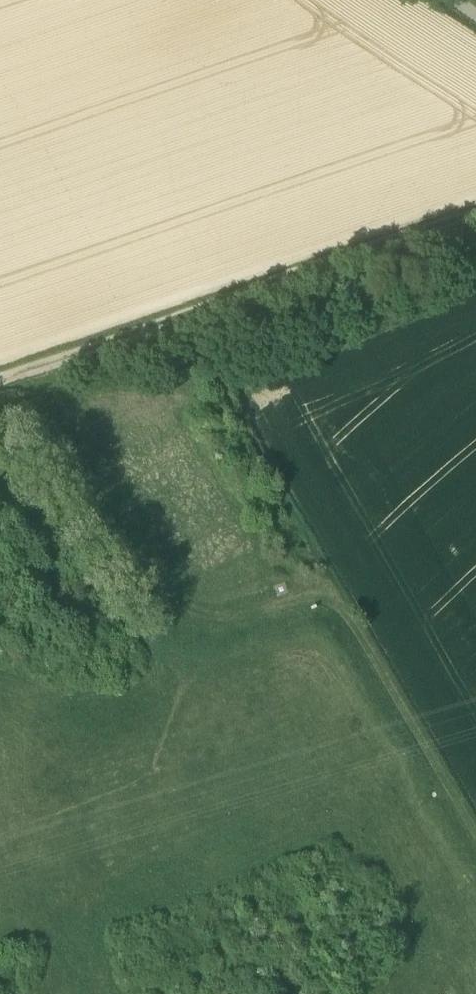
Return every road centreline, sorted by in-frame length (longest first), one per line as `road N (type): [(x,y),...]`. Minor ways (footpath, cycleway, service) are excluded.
road 1 (track): [(0,376),(475,214)]

